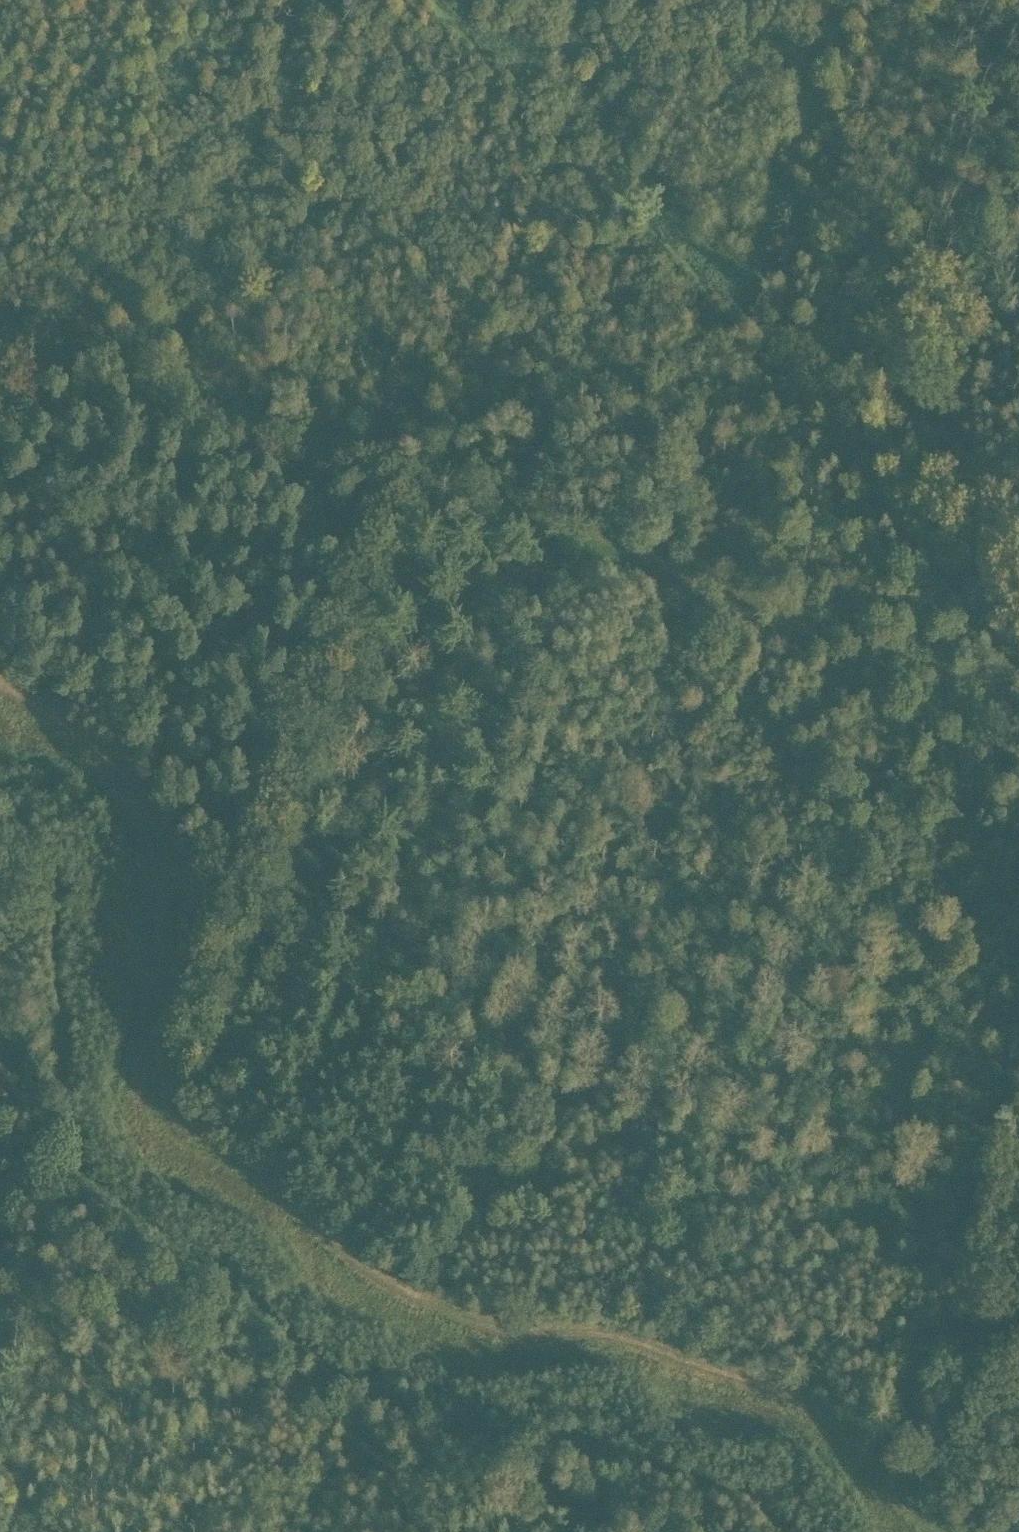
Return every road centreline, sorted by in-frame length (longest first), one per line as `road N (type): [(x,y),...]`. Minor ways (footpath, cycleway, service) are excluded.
road 1 (track): [(154,1072),(184,1113),(337,1250),(411,1299),(487,1322),(658,1336),(883,1454),(941,1531)]
road 2 (track): [(405,461),(1018,685)]
road 3 (track): [(0,702),(155,808),(174,872),(154,1072)]
road 4 (track): [(0,320),(405,461)]

